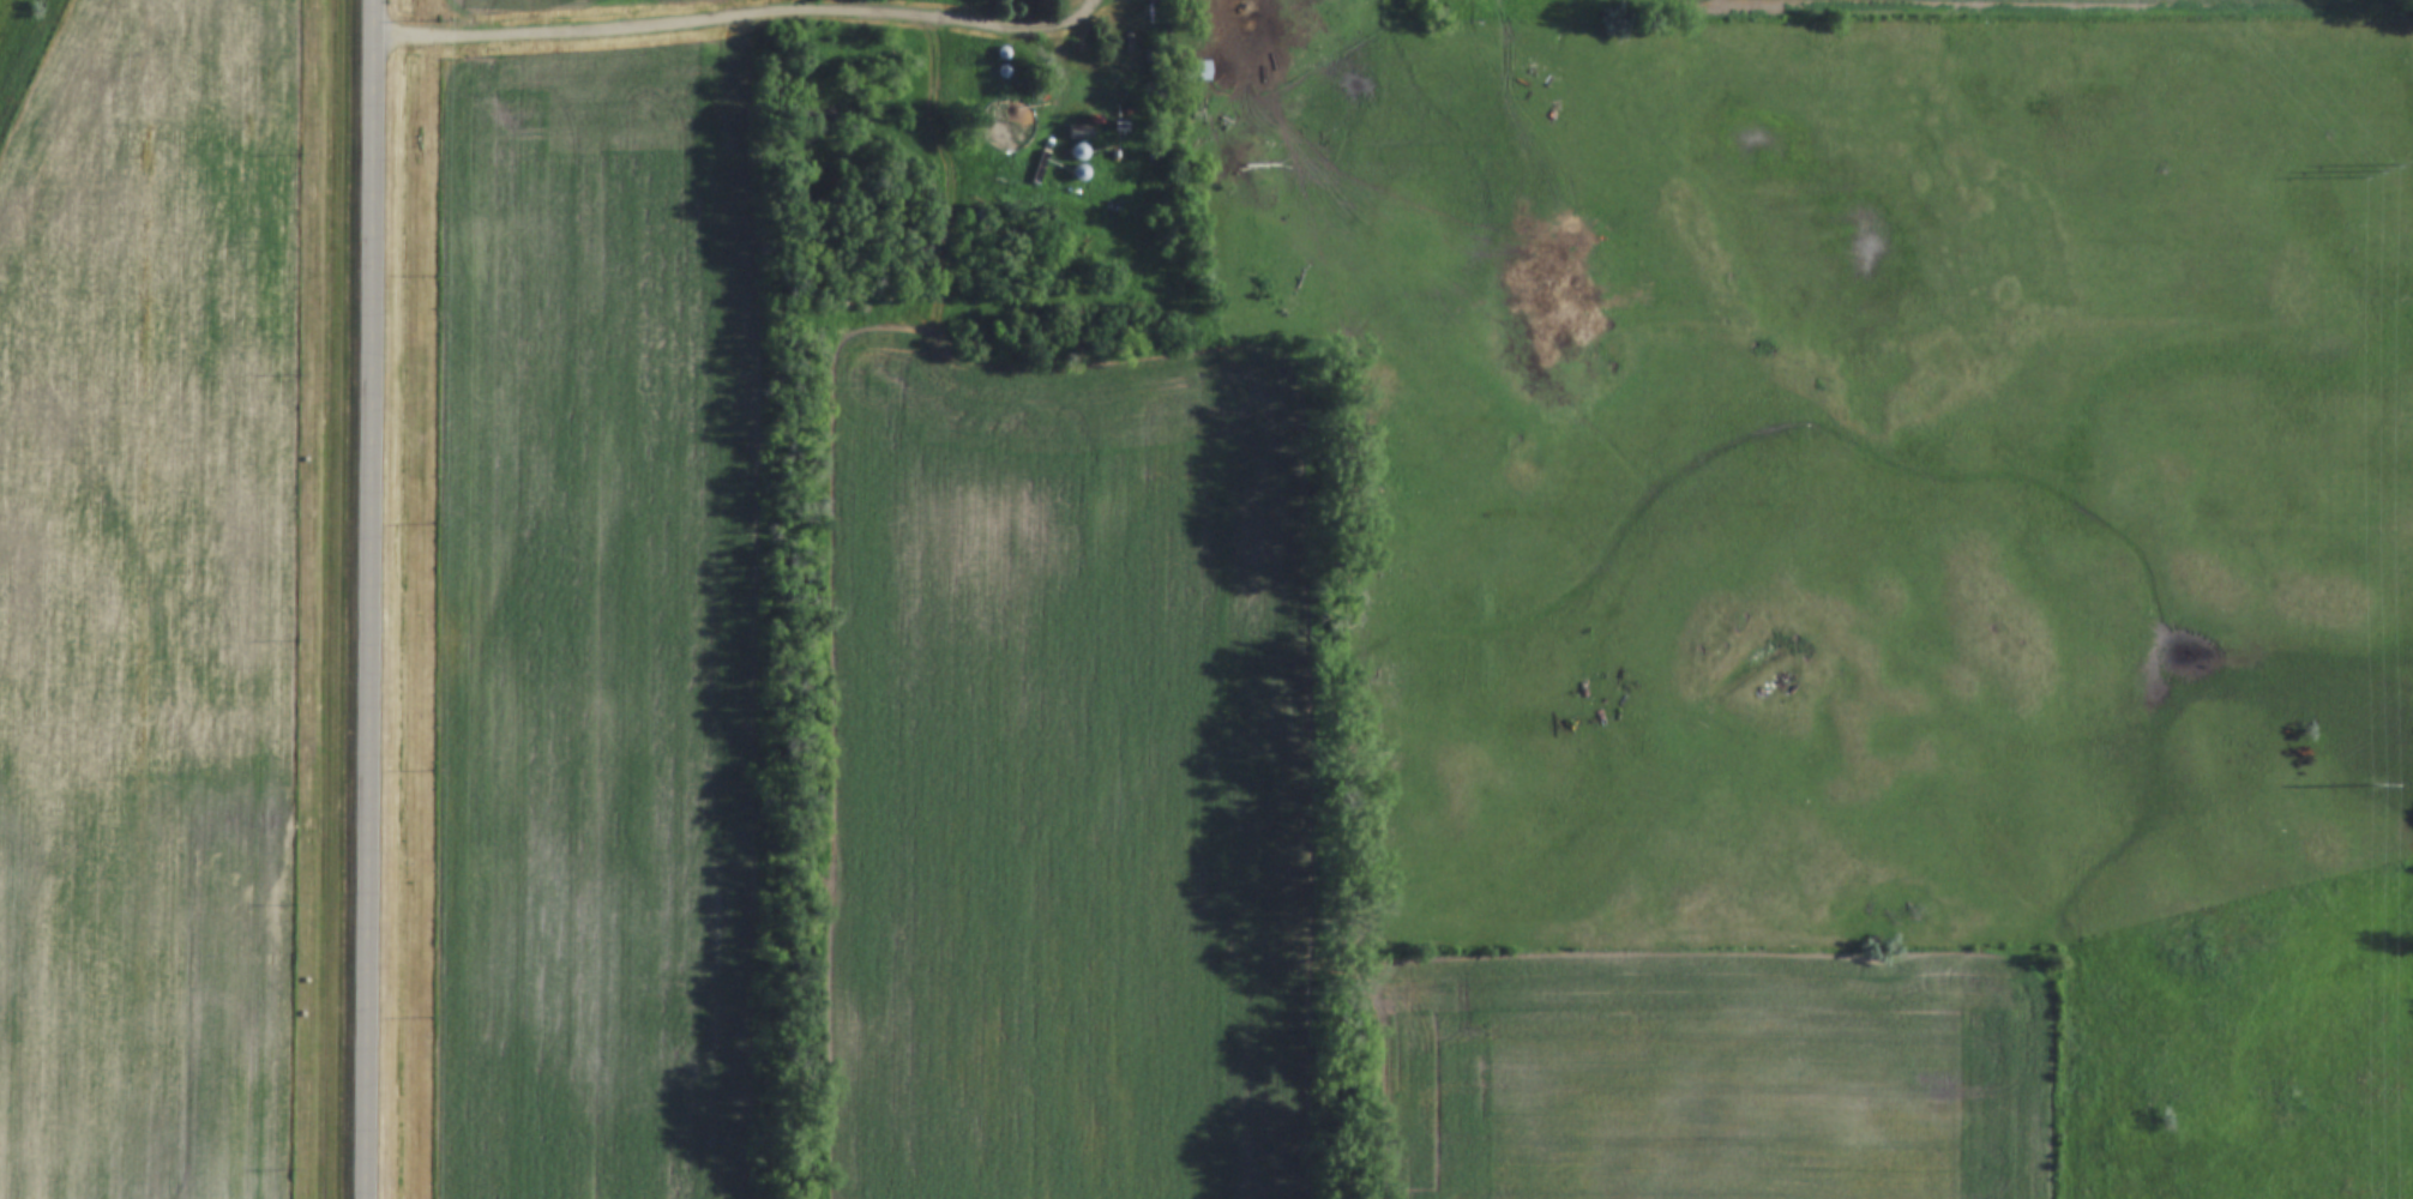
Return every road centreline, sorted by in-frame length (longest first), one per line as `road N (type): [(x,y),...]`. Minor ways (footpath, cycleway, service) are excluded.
road 1 (tertiary): [(371,1198),(381,0)]

